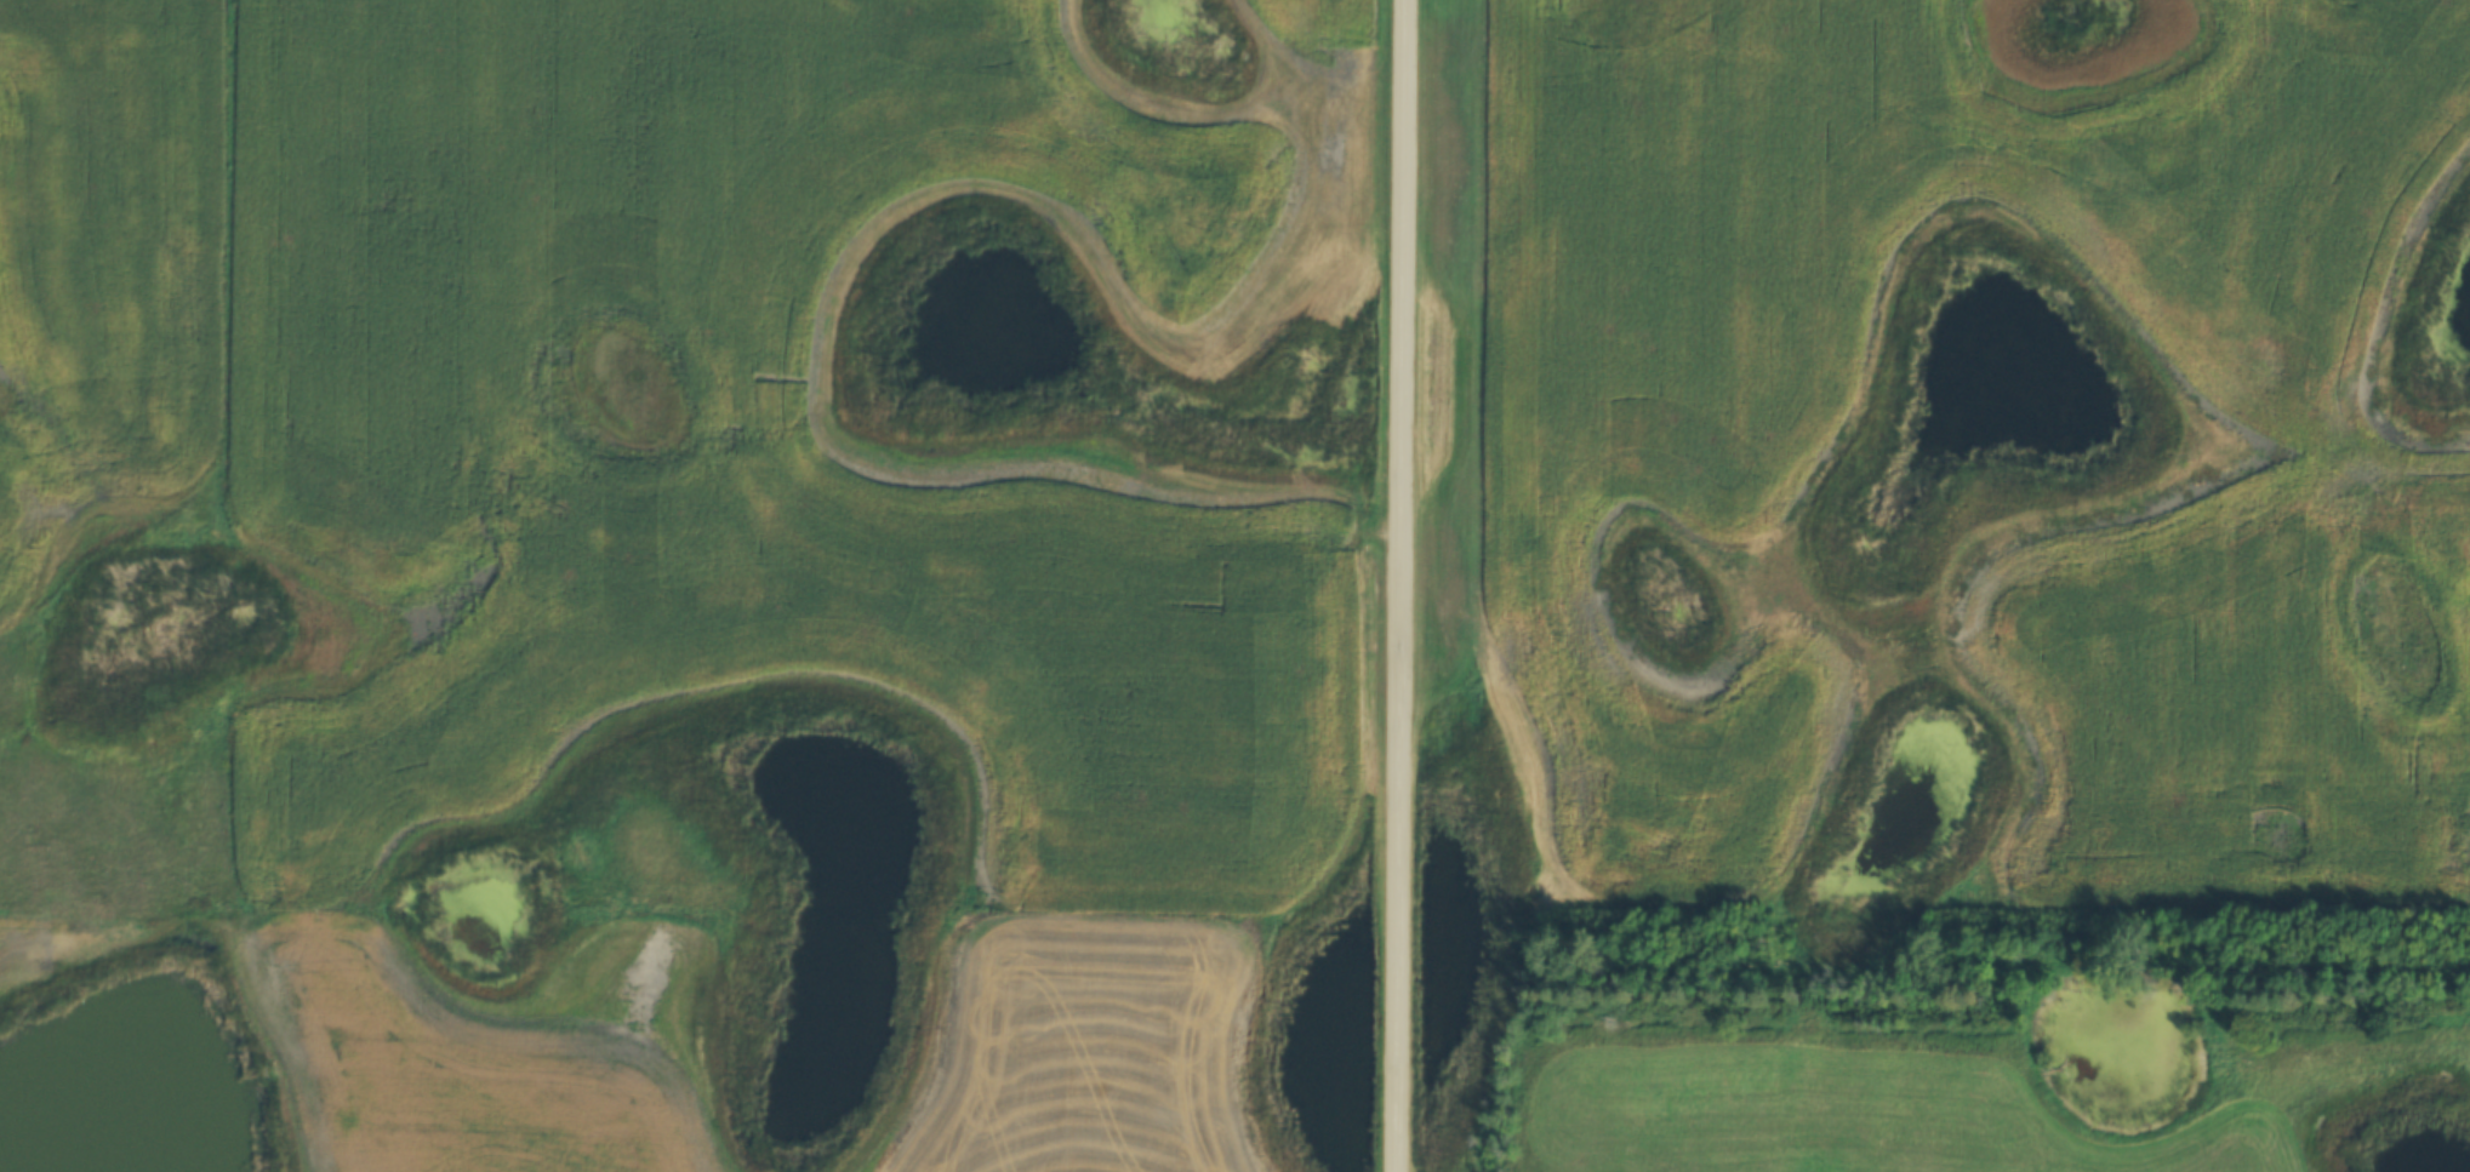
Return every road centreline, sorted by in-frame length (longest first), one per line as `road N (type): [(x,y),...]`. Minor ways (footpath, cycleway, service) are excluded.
road 1 (tertiary): [(1405,1171),(1415,0)]

